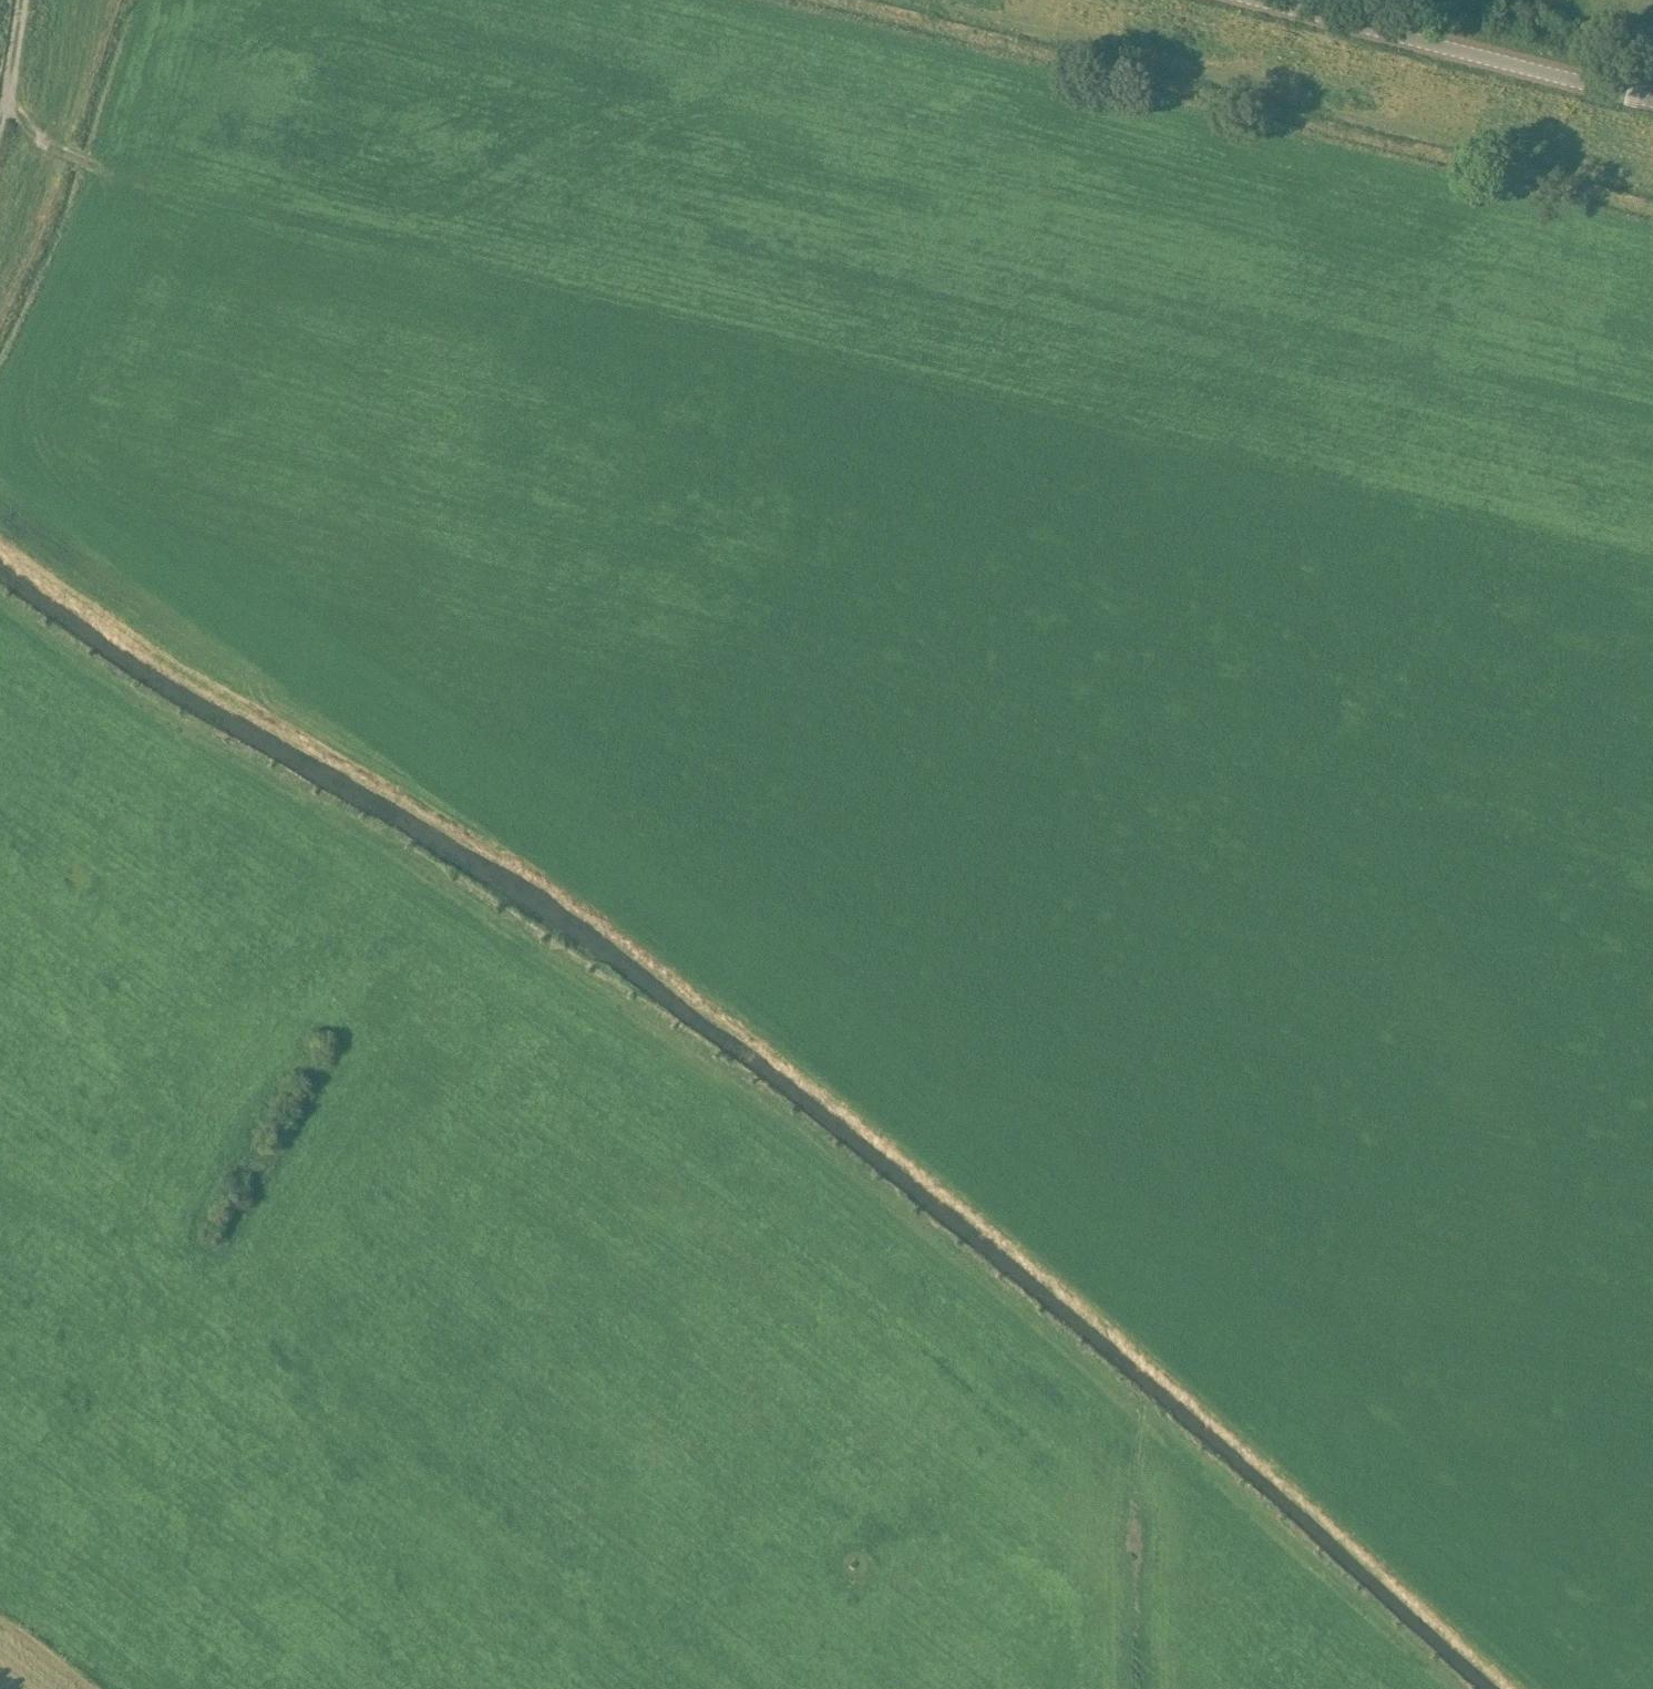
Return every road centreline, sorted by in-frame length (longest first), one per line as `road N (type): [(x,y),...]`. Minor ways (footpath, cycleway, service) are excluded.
road 1 (primary): [(1652,102),(1257,0)]
road 2 (track): [(20,0),(0,122)]

